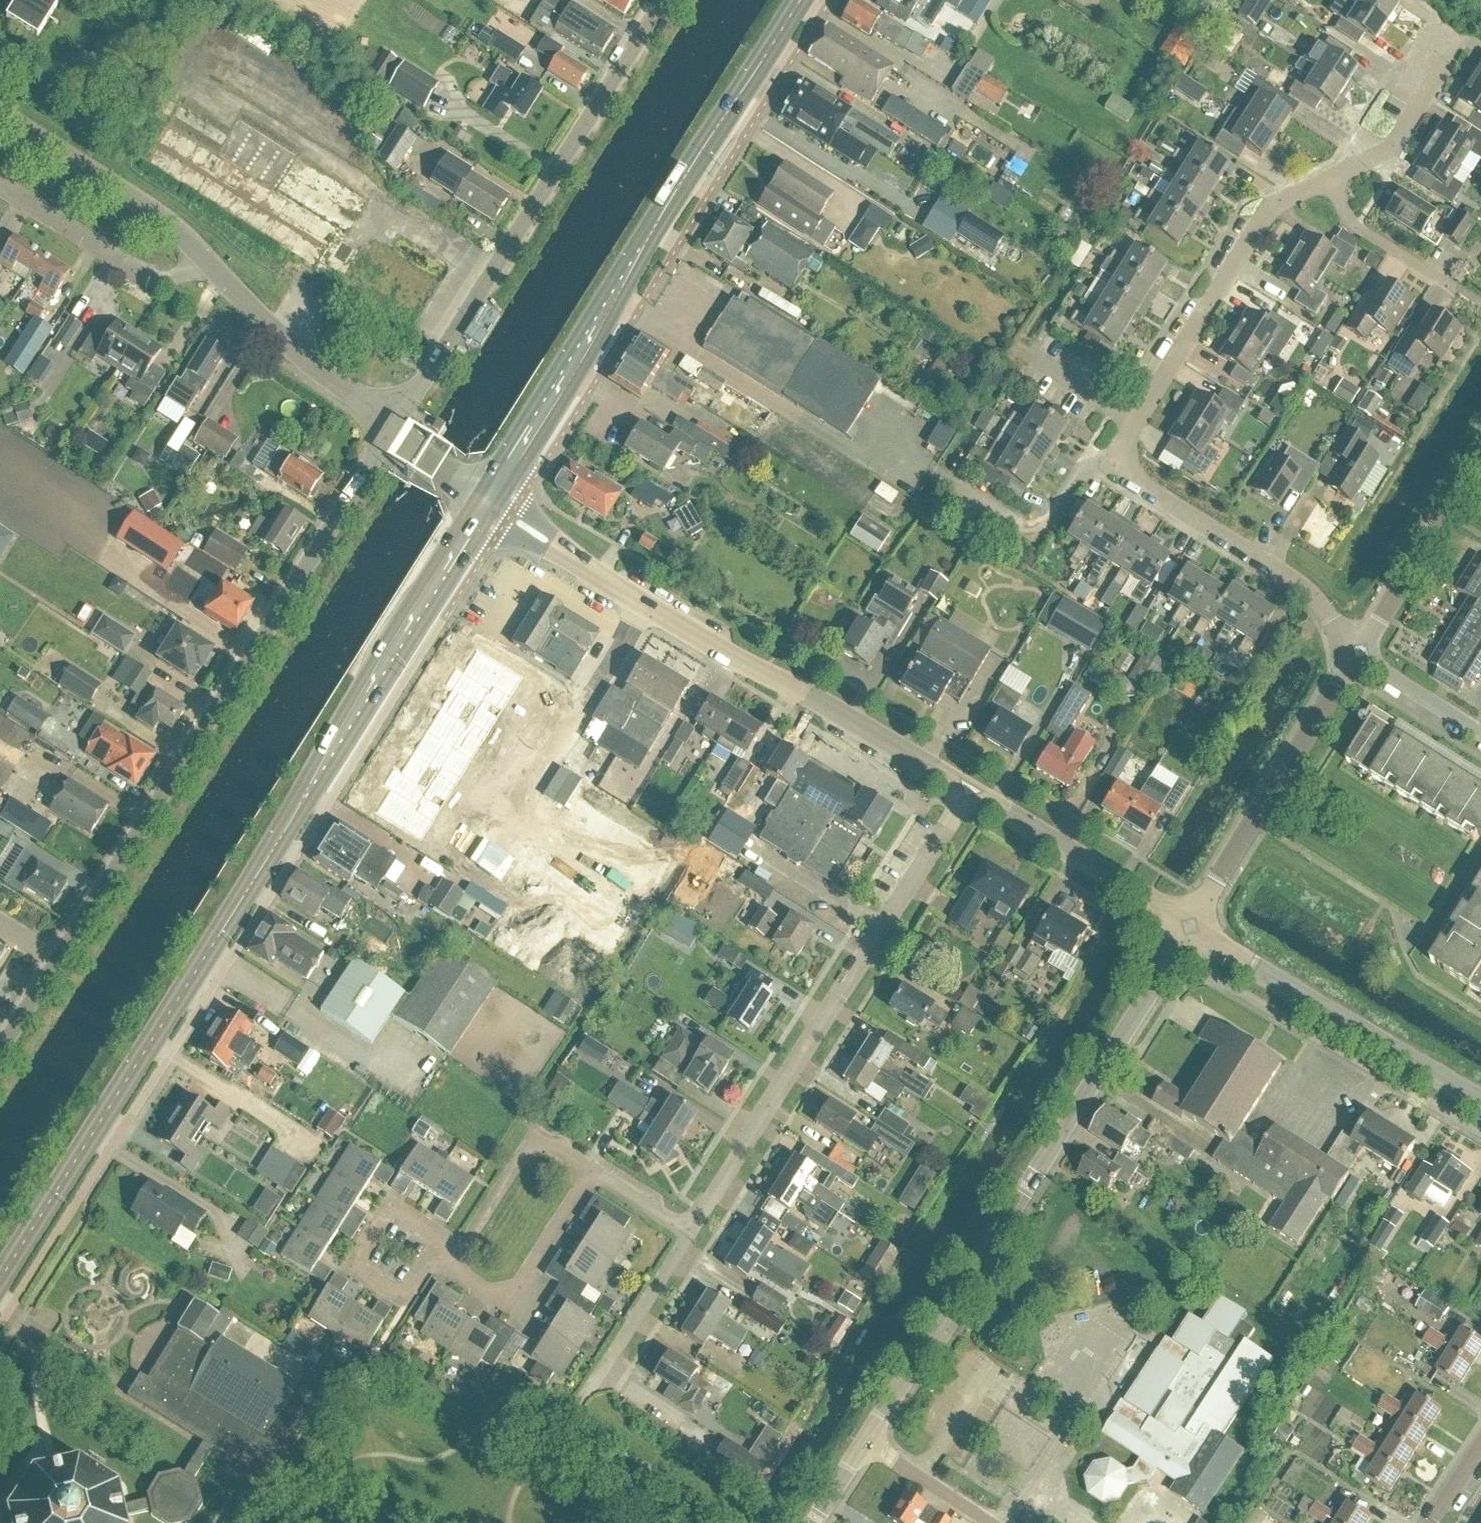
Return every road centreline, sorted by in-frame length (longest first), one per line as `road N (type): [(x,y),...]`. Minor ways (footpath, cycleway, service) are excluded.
road 1 (primary): [(0,1280),(487,502)]
road 2 (unclassified): [(0,1051),(388,431)]
road 3 (unclassified): [(865,1442),(1192,927)]
road 4 (primary): [(487,502),(801,0)]
road 5 (residential): [(689,1232),(964,790)]
road 6 (unclassified): [(388,431),(659,0)]
road 7 (tertiary): [(964,790),(644,605)]
road 8 (tertiary): [(1480,1102),(1192,927)]
road 9 (residential): [(1139,420),(1270,206),(1334,179)]
road 10 (unclassified): [(1192,927),(1351,659)]
road 11 (residential): [(1351,659),(1298,586),(1135,483),(1120,459)]
road 12 (residential): [(593,1172),(533,1138),(457,1252),(457,1270),(492,1295),(518,1288)]
road 13 (tertiary): [(1192,927),(964,790)]
road 14 (unclassified): [(202,267),(178,229),(0,114)]
road 15 (unclassified): [(388,431),(202,267)]
road 16 (unclassified): [(1351,659),(1480,454)]
road 17 (residential): [(522,810),(644,605)]
road 18 (residential): [(1120,459),(1078,474),(1039,540),(940,480)]
road 19 (residential): [(202,267),(158,281),(0,182)]
road 20 (residential): [(567,1423),(689,1232)]
road 21 (residential): [(419,1223),(393,1207),(354,1261),(404,1296),(442,1241)]
road 22 (tertiary): [(644,605),(487,502)]
road 23 (residential): [(1334,179),(1390,153),(1419,110),(1442,51)]
road 24 (residential): [(1456,289),(1347,218),(1334,179)]
road 25 (residential): [(1480,734),(1351,659)]
road 26 (residential): [(990,1522),(865,1442)]
road 27 (residential): [(1139,420),(1015,351)]
road 28 (residential): [(518,1288),(593,1172)]
road 29 (unclassified): [(487,502),(388,431)]

